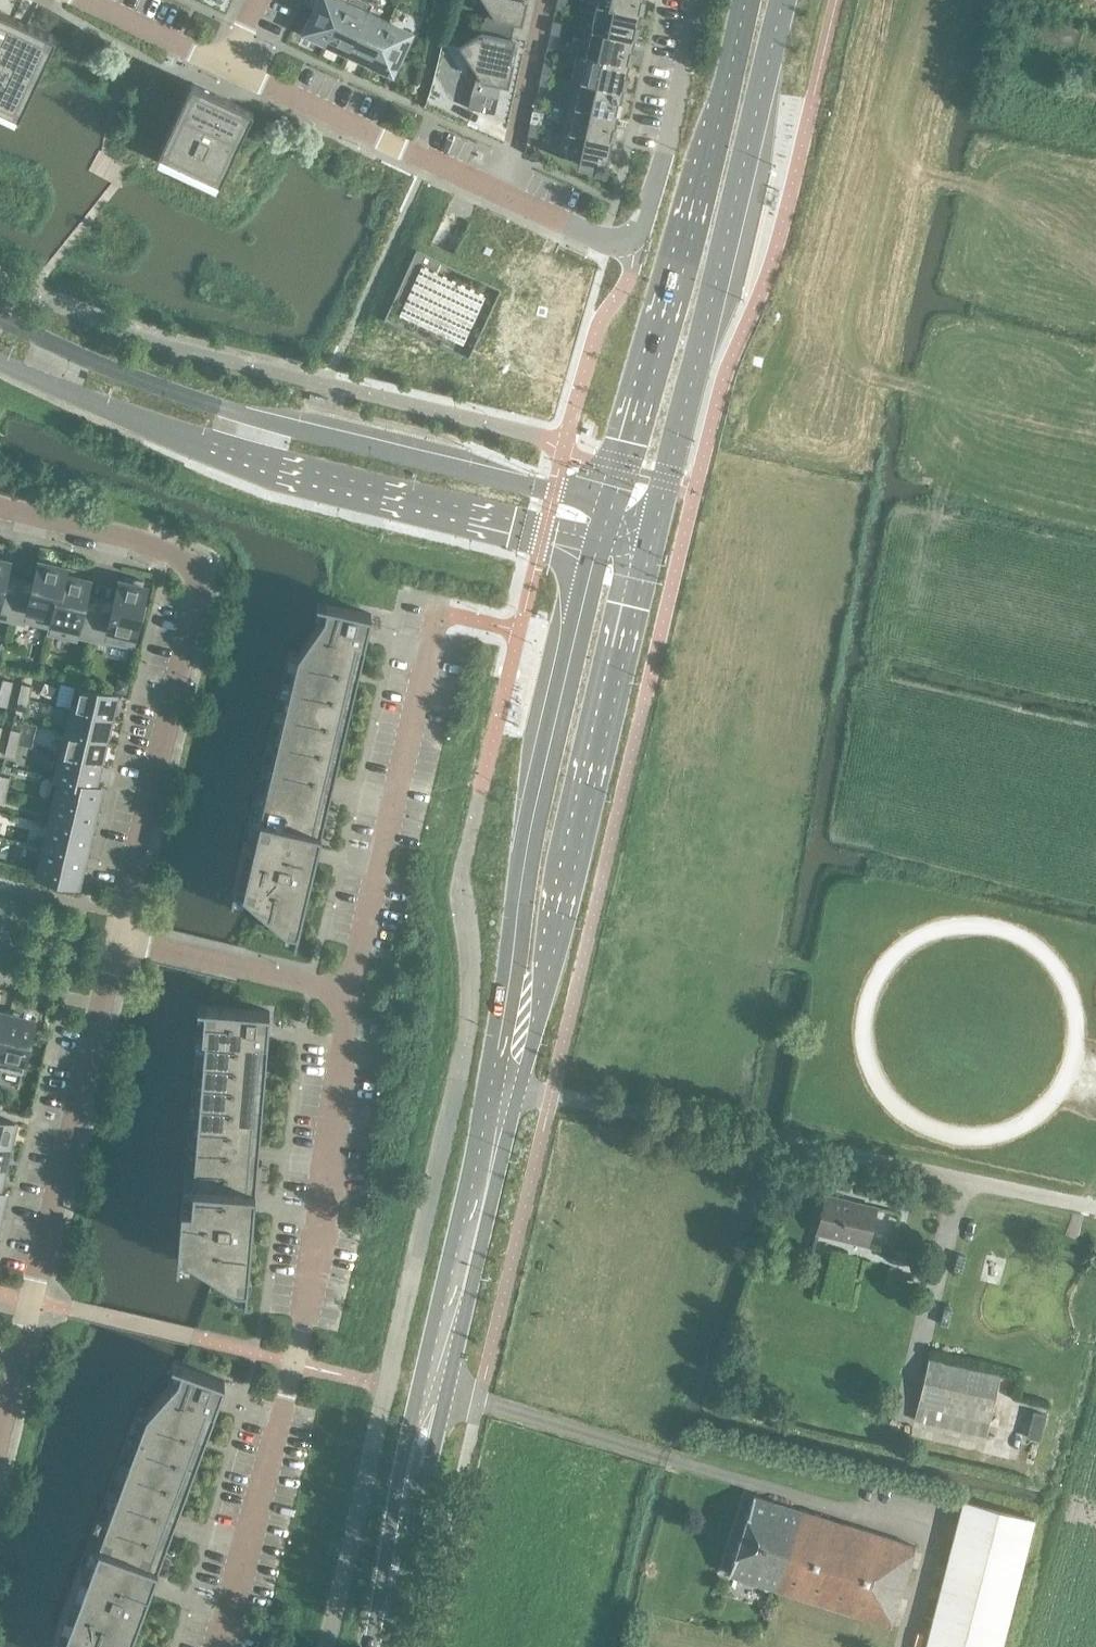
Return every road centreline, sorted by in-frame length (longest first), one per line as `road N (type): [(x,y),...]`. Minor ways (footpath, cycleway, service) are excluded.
road 1 (residential): [(347,990),(321,1221),(294,1361),(214,1646)]
road 2 (residential): [(116,940),(198,575),(175,551),(0,506)]
road 3 (secondary): [(381,1646),(506,1083)]
road 4 (secondary): [(506,1083),(529,1040),(642,555)]
road 5 (secondary): [(610,548),(509,981),(506,1083)]
road 6 (residential): [(0,1430),(116,940)]
road 7 (secondary): [(761,36),(711,143),(618,509)]
road 8 (secondary): [(650,517),(761,36)]
road 9 (residential): [(440,612),(347,990)]
road 10 (tertiary): [(242,458),(610,548)]
road 11 (tertiary): [(618,509),(254,417)]
road 12 (residential): [(228,63),(500,196)]
road 13 (track): [(921,172),(869,347),(875,378),(954,397)]
road 14 (residential): [(116,940),(347,990)]
road 15 (tertiary): [(48,382),(242,458)]
road 16 (tertiary): [(254,417),(63,348)]
road 17 (residential): [(500,196),(545,0)]
road 18 (track): [(921,172),(1095,222)]
road 19 (track): [(953,0),(912,152),(921,172)]
road 20 (unclassified): [(664,152),(698,0)]
road 21 (residential): [(90,0),(228,63)]

